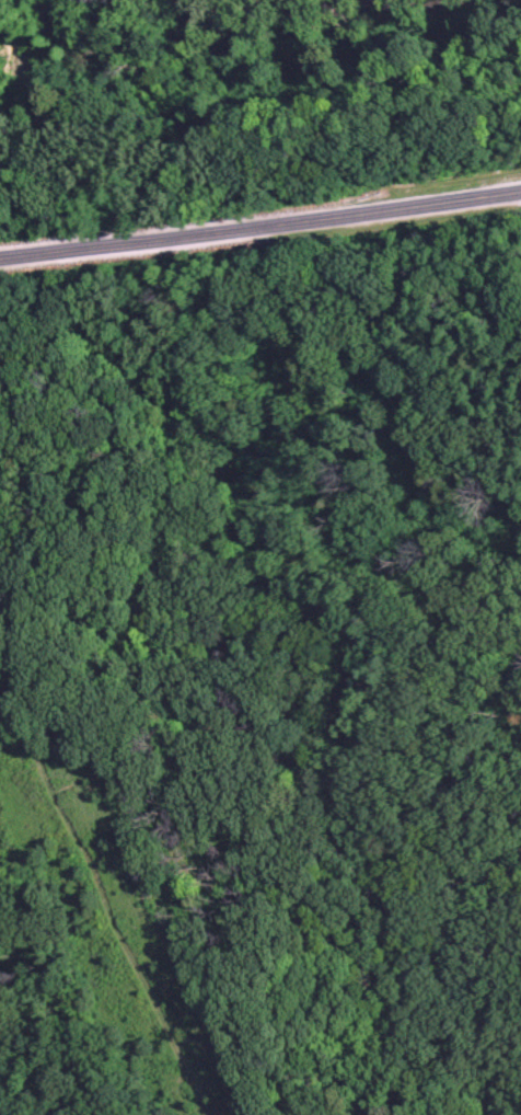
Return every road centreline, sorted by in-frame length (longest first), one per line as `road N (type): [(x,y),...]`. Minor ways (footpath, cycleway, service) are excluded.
road 1 (secondary): [(0,260),(520,190)]
road 2 (residential): [(0,17),(166,0)]

